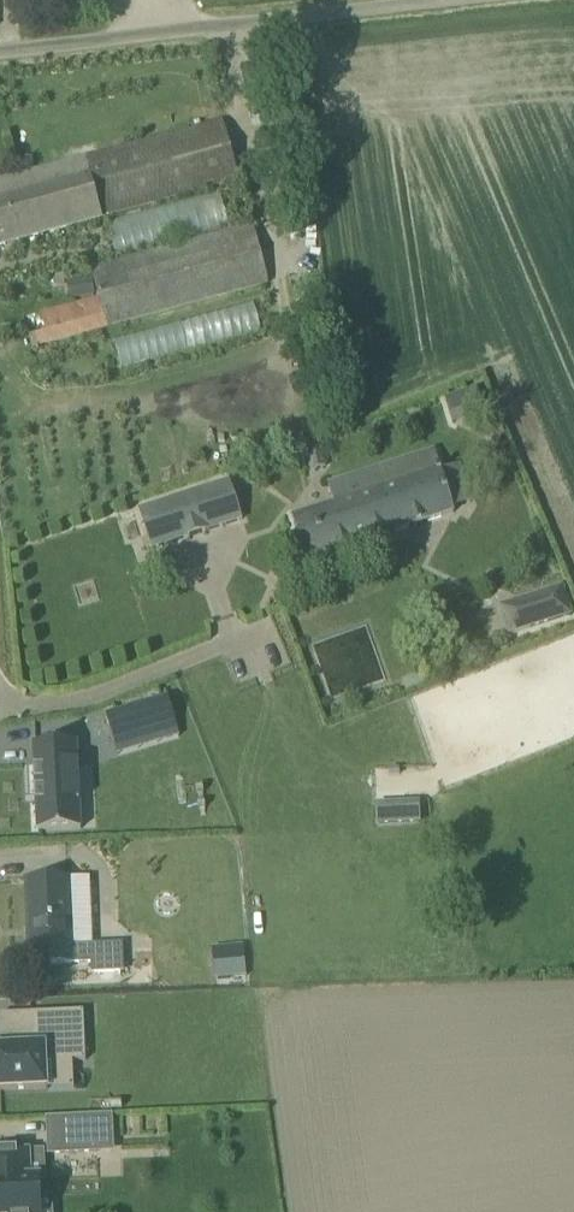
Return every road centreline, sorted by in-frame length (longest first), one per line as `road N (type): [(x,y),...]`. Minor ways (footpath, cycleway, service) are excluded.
road 1 (unclassified): [(0,40),(448,0)]

